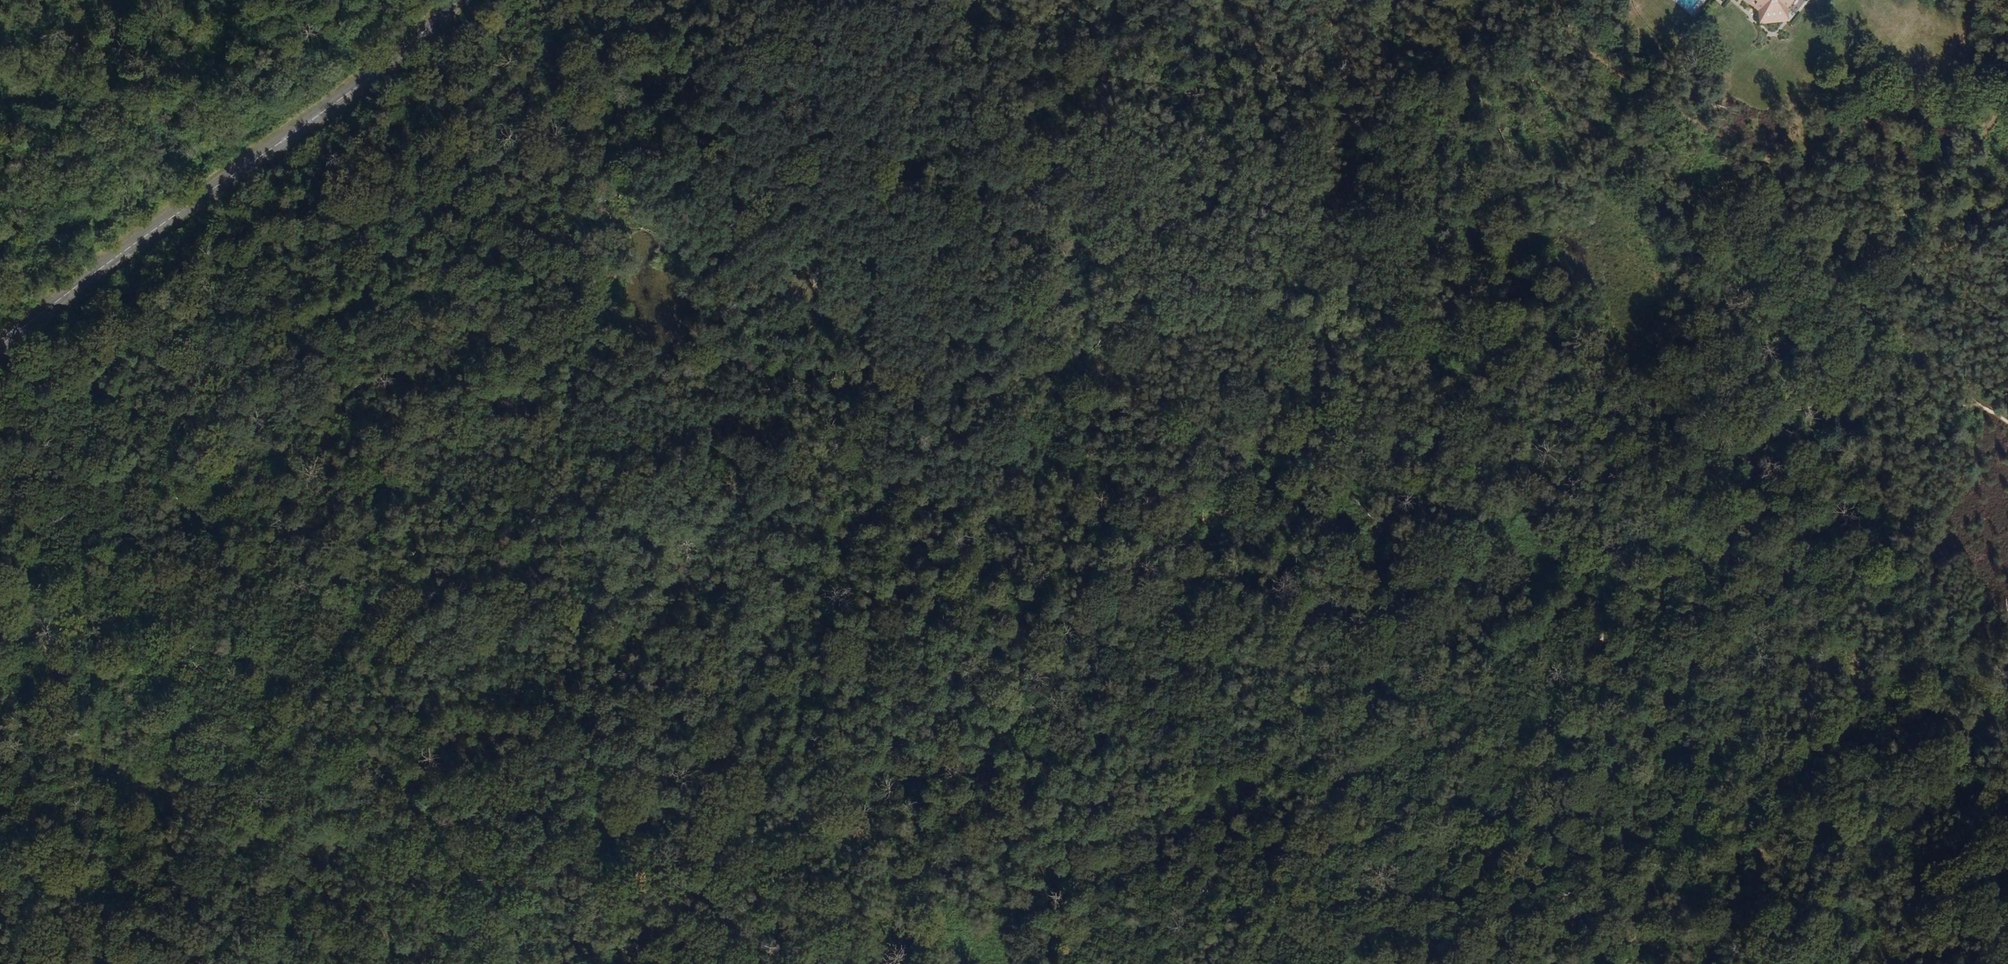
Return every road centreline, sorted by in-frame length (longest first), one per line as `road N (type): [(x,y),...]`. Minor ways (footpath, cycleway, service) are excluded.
road 1 (track): [(2007,429),(1978,409),(1829,405),(1770,436),(1718,483),(1371,963)]
road 2 (track): [(2007,101),(1843,314),(1424,0)]
road 3 (track): [(543,963),(285,760),(0,556)]
road 4 (tertiary): [(450,0),(251,162),(0,339)]
road 5 (track): [(1843,314),(1978,409),(1995,402),(2007,375)]
road 6 (track): [(1843,314),(1718,483)]

